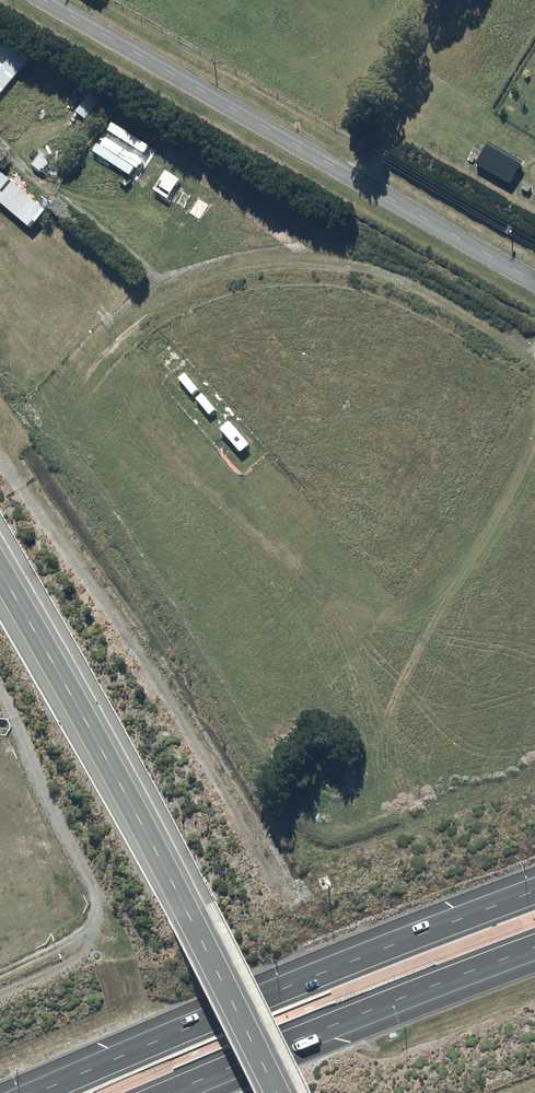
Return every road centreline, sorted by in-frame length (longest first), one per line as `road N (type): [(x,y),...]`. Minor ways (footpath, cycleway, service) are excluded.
road 1 (tertiary): [(277,1092),(145,831),(0,573)]
road 2 (unclassified): [(42,0),(534,282)]
road 3 (motorway): [(36,1092),(534,890)]
road 4 (track): [(0,460),(124,633),(270,875)]
road 5 (motorway): [(534,947),(171,1092)]

